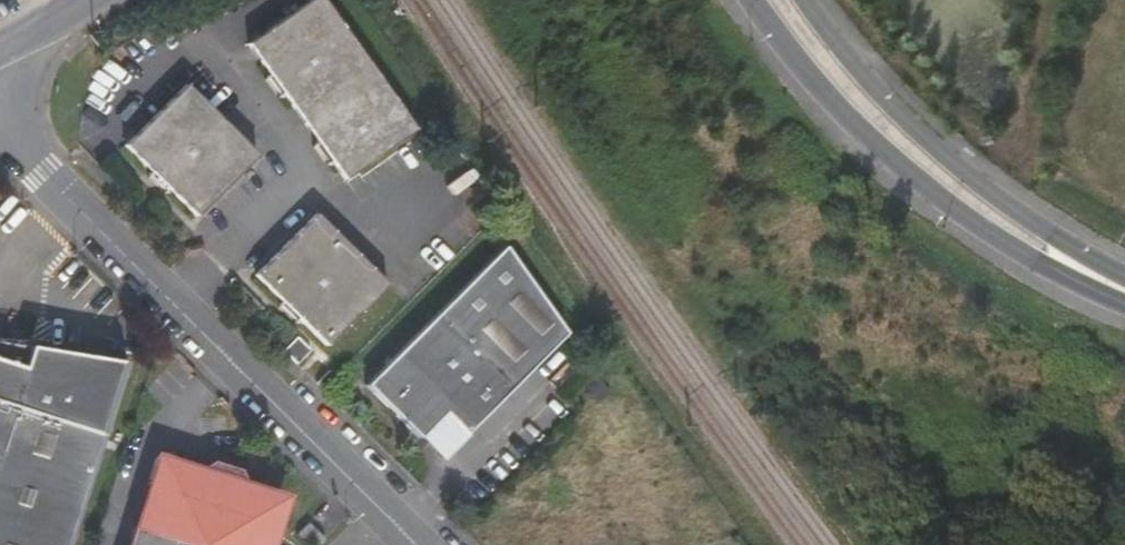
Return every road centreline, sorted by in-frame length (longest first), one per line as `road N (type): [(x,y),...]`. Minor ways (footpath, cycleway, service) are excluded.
road 1 (unclassified): [(0,124),(416,544)]
road 2 (tertiary): [(755,0),(861,128),(955,205),(1066,279),(1124,302)]
road 3 (tertiary): [(1124,273),(970,177),(883,96),(803,0)]
road 4 (track): [(1050,0),(1029,140)]

